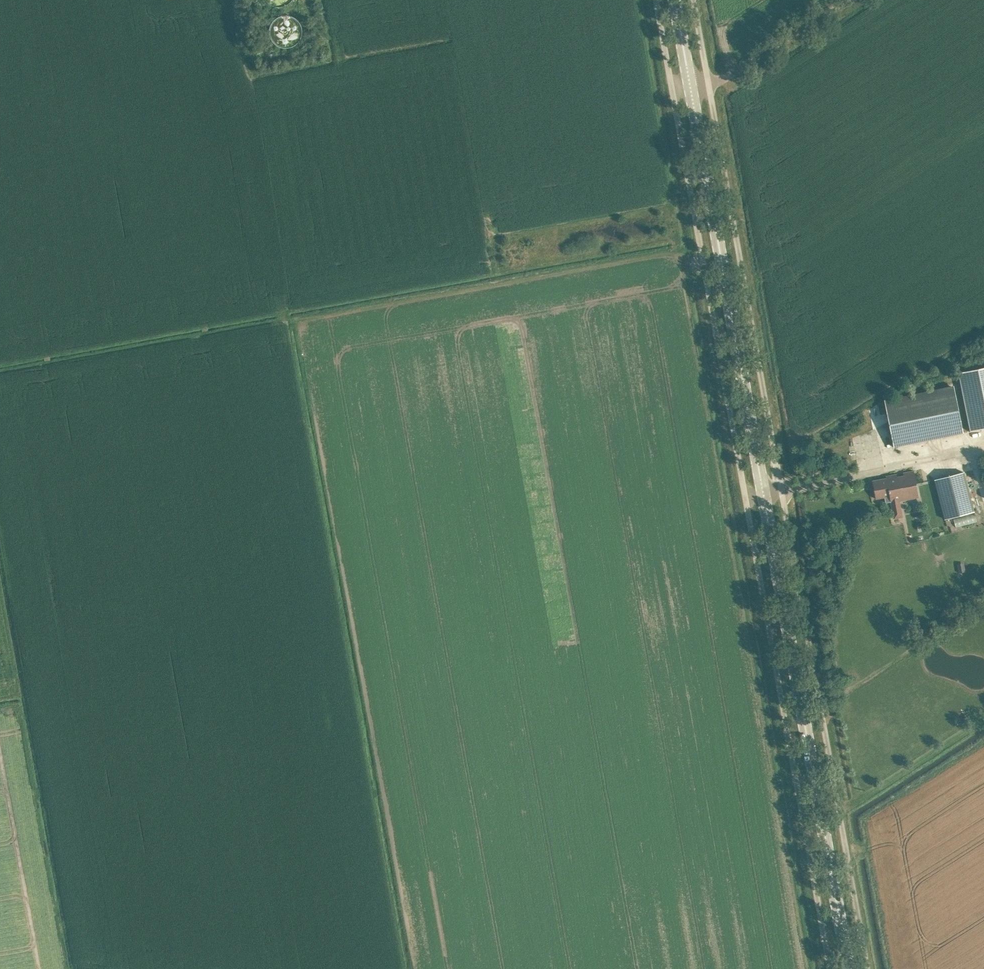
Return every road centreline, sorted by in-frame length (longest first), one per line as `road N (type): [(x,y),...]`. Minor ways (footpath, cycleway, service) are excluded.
road 1 (unclassified): [(709,90),(867,968)]
road 2 (primary): [(851,968),(694,92)]
road 3 (unclassified): [(828,968),(674,96)]
road 4 (unclassified): [(709,90),(850,0)]

